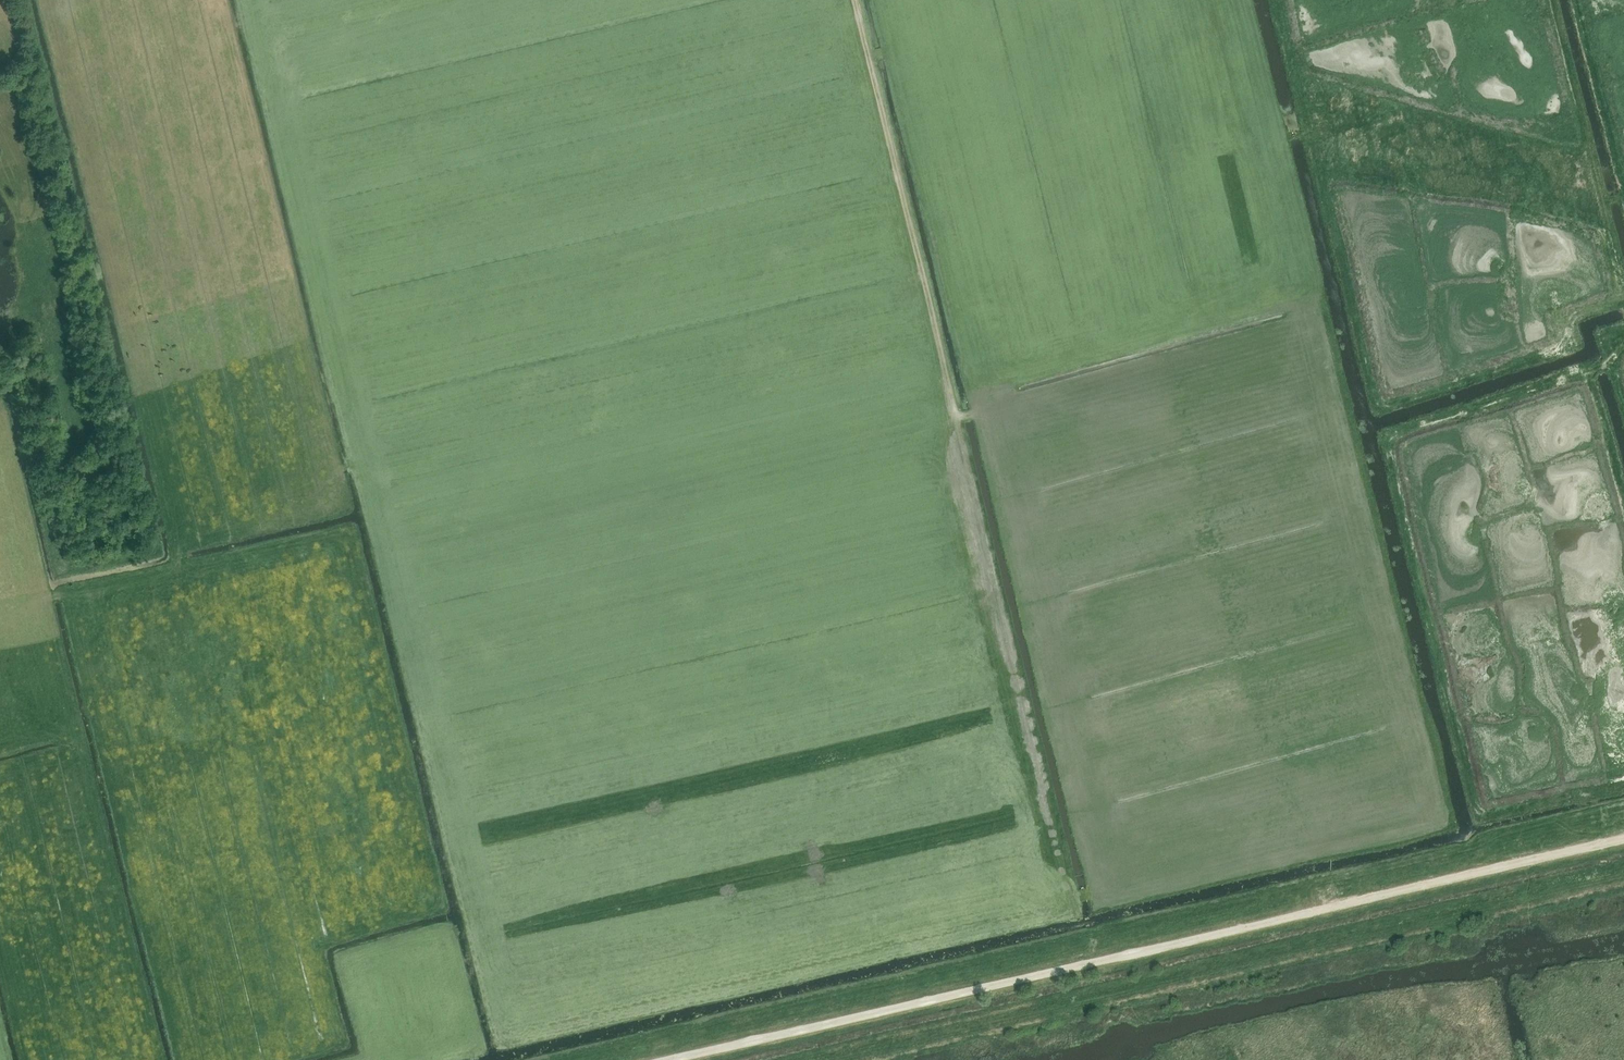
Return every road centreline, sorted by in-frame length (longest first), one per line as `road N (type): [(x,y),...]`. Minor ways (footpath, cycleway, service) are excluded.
road 1 (track): [(1623,839),(673,1059)]
road 2 (track): [(1555,0),(1623,271)]

